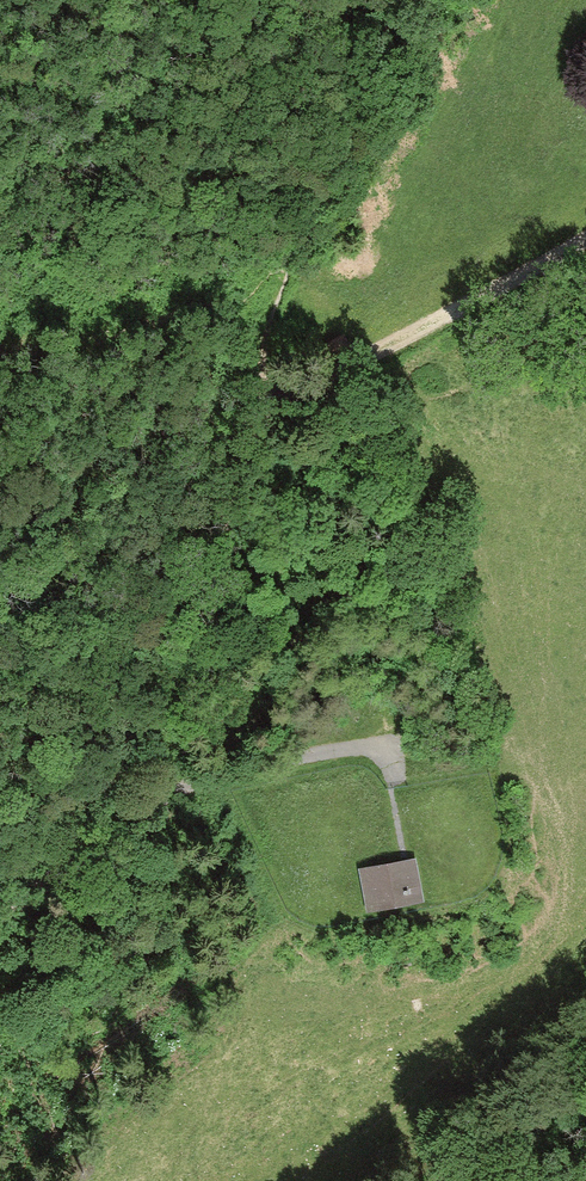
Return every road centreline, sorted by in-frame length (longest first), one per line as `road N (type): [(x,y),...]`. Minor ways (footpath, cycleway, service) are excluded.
road 1 (track): [(0,947),(191,648),(225,552),(263,374)]
road 2 (track): [(26,908),(131,822),(184,796),(295,769),(436,779)]
road 3 (track): [(263,374),(585,227)]

